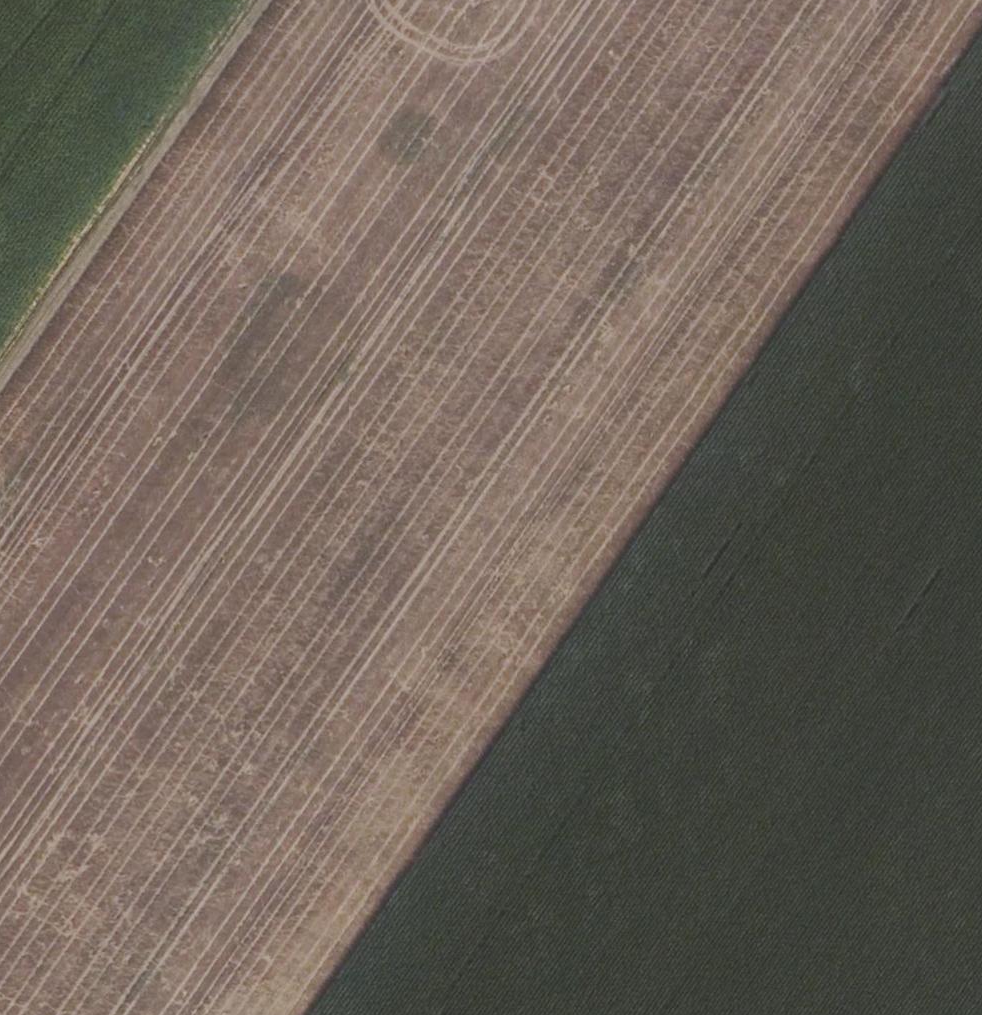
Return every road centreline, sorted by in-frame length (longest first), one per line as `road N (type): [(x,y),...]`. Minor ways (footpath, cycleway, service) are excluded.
road 1 (track): [(274,0),(0,401)]

